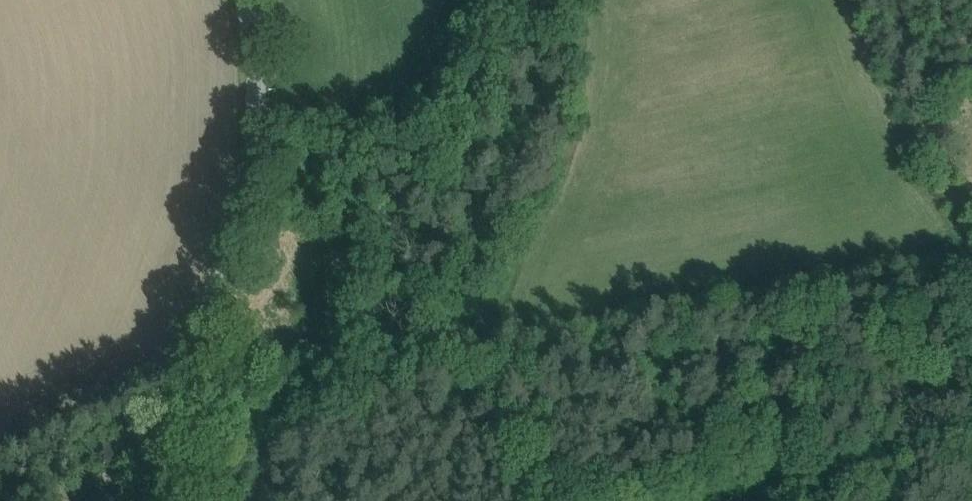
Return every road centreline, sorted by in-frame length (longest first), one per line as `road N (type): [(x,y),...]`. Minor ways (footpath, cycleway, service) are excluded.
road 1 (unclassified): [(178,500),(178,441),(259,186),(269,106),(248,0)]
road 2 (track): [(971,239),(921,104)]

